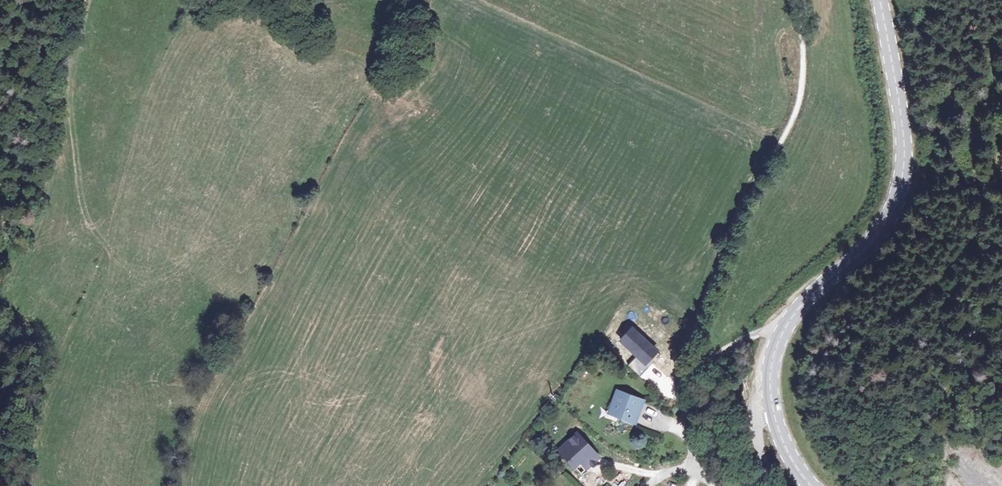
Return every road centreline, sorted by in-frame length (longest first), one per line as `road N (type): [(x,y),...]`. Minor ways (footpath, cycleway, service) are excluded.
road 1 (track): [(799,0),(795,114),(710,285),(683,391),(730,349),(786,322)]
road 2 (secondary): [(878,0),(903,133),(894,211),(786,322),(772,351),(769,406)]

